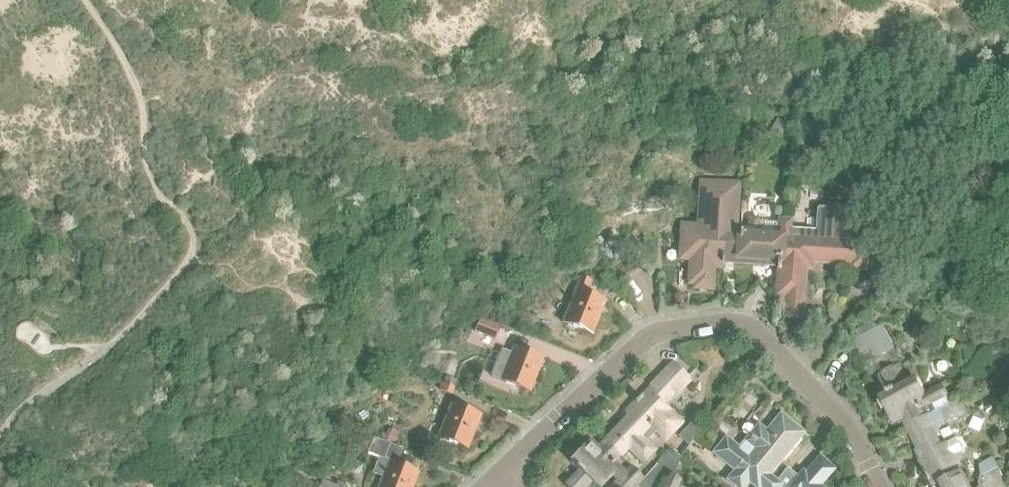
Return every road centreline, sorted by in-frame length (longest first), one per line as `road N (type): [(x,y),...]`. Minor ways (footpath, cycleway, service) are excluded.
road 1 (residential): [(880,486),(850,426),(739,321),(650,336),(515,461)]

